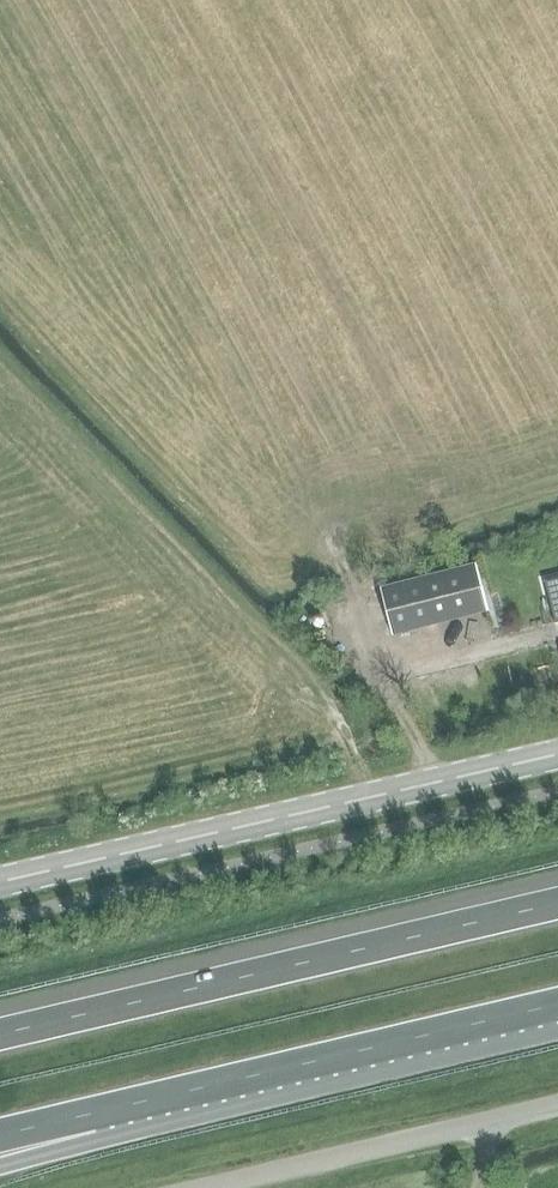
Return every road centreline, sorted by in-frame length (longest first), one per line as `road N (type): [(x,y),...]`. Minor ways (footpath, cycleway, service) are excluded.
road 1 (motorway): [(557,904),(0,1036)]
road 2 (tertiary): [(0,882),(557,754)]
road 3 (motorway): [(142,1103),(557,1005)]
road 4 (unclassified): [(201,1187),(557,1104)]
road 5 (motorway): [(0,1167),(94,1143),(142,1103)]
road 6 (motorway): [(0,1136),(142,1103)]

